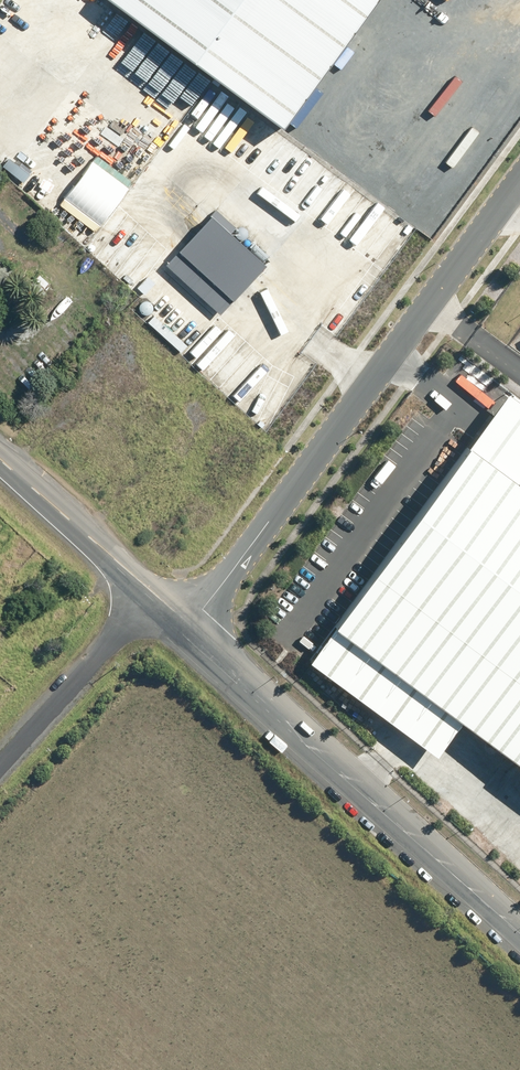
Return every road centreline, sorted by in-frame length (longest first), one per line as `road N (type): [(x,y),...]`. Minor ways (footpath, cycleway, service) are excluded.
road 1 (unclassified): [(519,177),(187,629)]
road 2 (tertiary): [(187,629),(519,932)]
road 3 (unclassified): [(0,766),(153,599)]
road 4 (tertiary): [(0,459),(153,599)]

